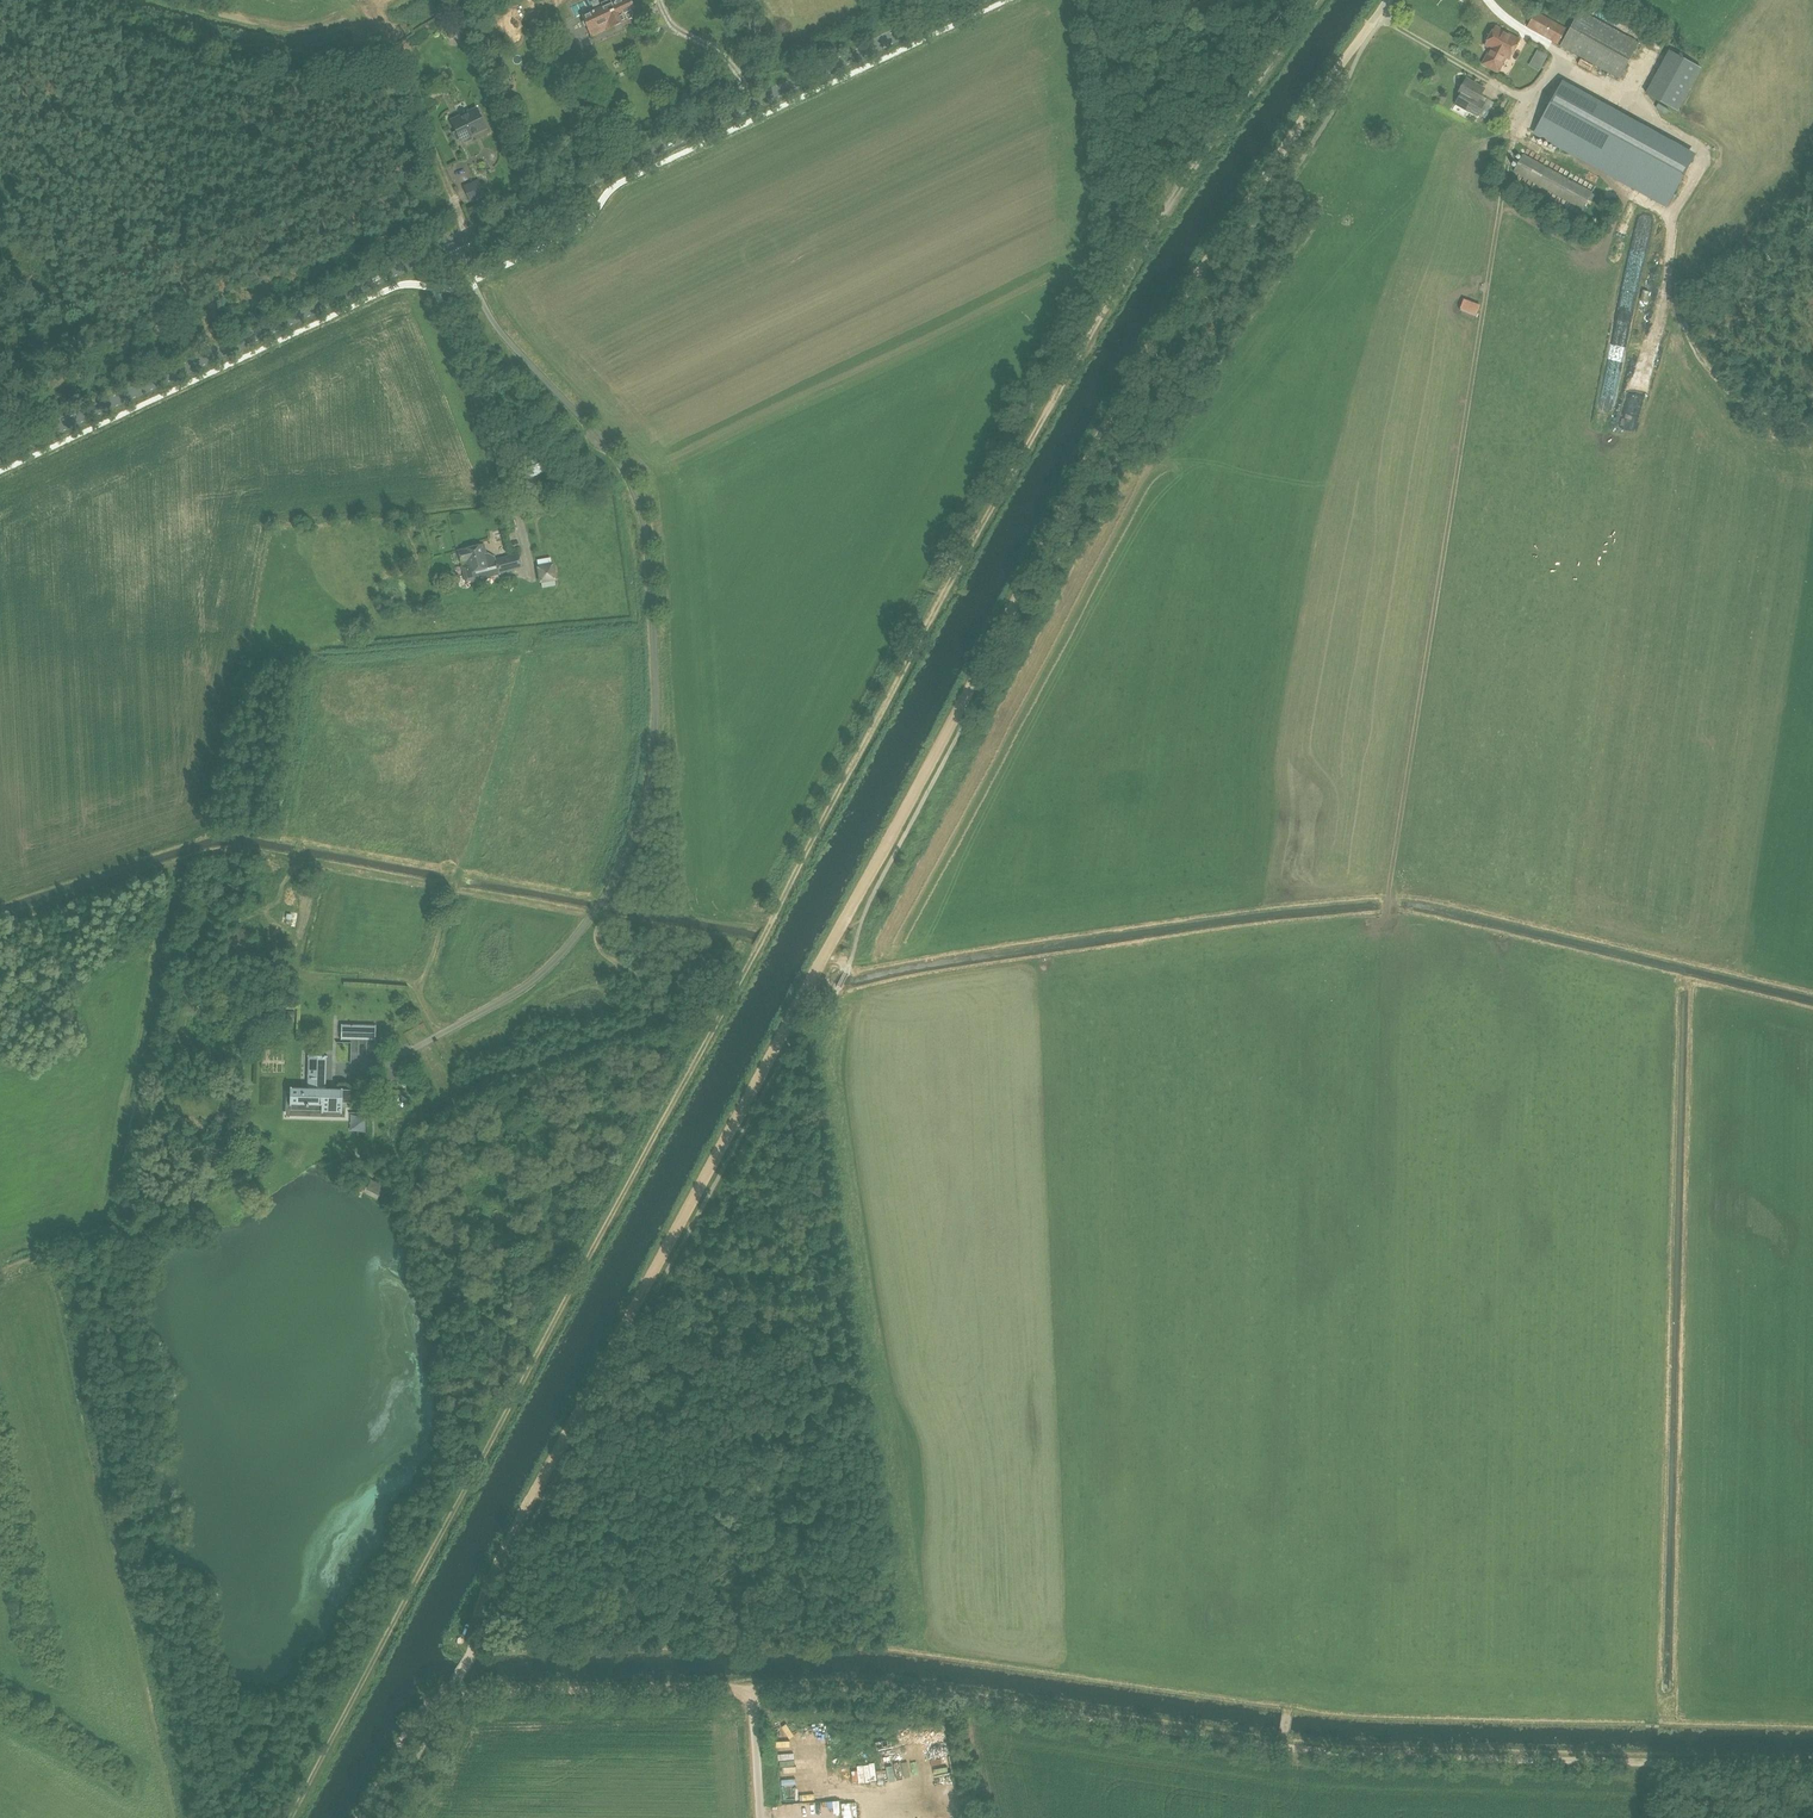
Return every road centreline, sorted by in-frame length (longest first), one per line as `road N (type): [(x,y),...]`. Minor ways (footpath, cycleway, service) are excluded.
road 1 (track): [(290,1817),(1083,342),(1148,232),(1314,0)]
road 2 (track): [(473,1646),(488,1585),(619,1331),(1161,328),(1377,14)]
road 3 (track): [(1812,1765),(1343,1750),(838,1687),(448,1693)]
road 4 (secondary): [(0,455),(974,0)]
road 5 (track): [(383,27),(468,235)]
road 6 (track): [(448,1693),(411,1725),(362,1817)]
road 7 (unclassified): [(761,1817),(753,1690)]

